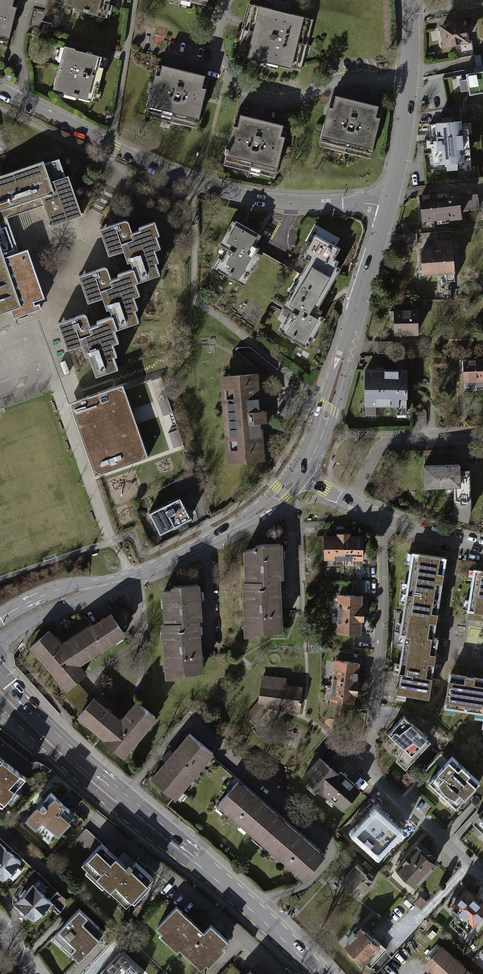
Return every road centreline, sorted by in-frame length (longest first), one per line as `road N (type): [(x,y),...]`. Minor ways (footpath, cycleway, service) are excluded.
road 1 (residential): [(0,89),(196,184),(276,201),(388,204)]
road 2 (secondary): [(301,473),(324,422),(388,204)]
road 3 (residential): [(408,83),(351,79),(289,102),(254,96),(219,56),(228,0)]
road 4 (residential): [(381,518),(381,622),(364,770)]
road 5 (secondary): [(317,973),(127,808)]
road 6 (residential): [(285,973),(94,815)]
road 7 (secondary): [(96,587),(238,526),(301,473)]
road 8 (secondary): [(127,808),(0,672)]
road 9 (secondary): [(0,699),(65,764),(127,808)]
road 10 (residential): [(482,440),(382,449),(351,503)]
road 11 (residential): [(364,770),(482,880)]
road 12 (secondary): [(388,204),(408,83)]

